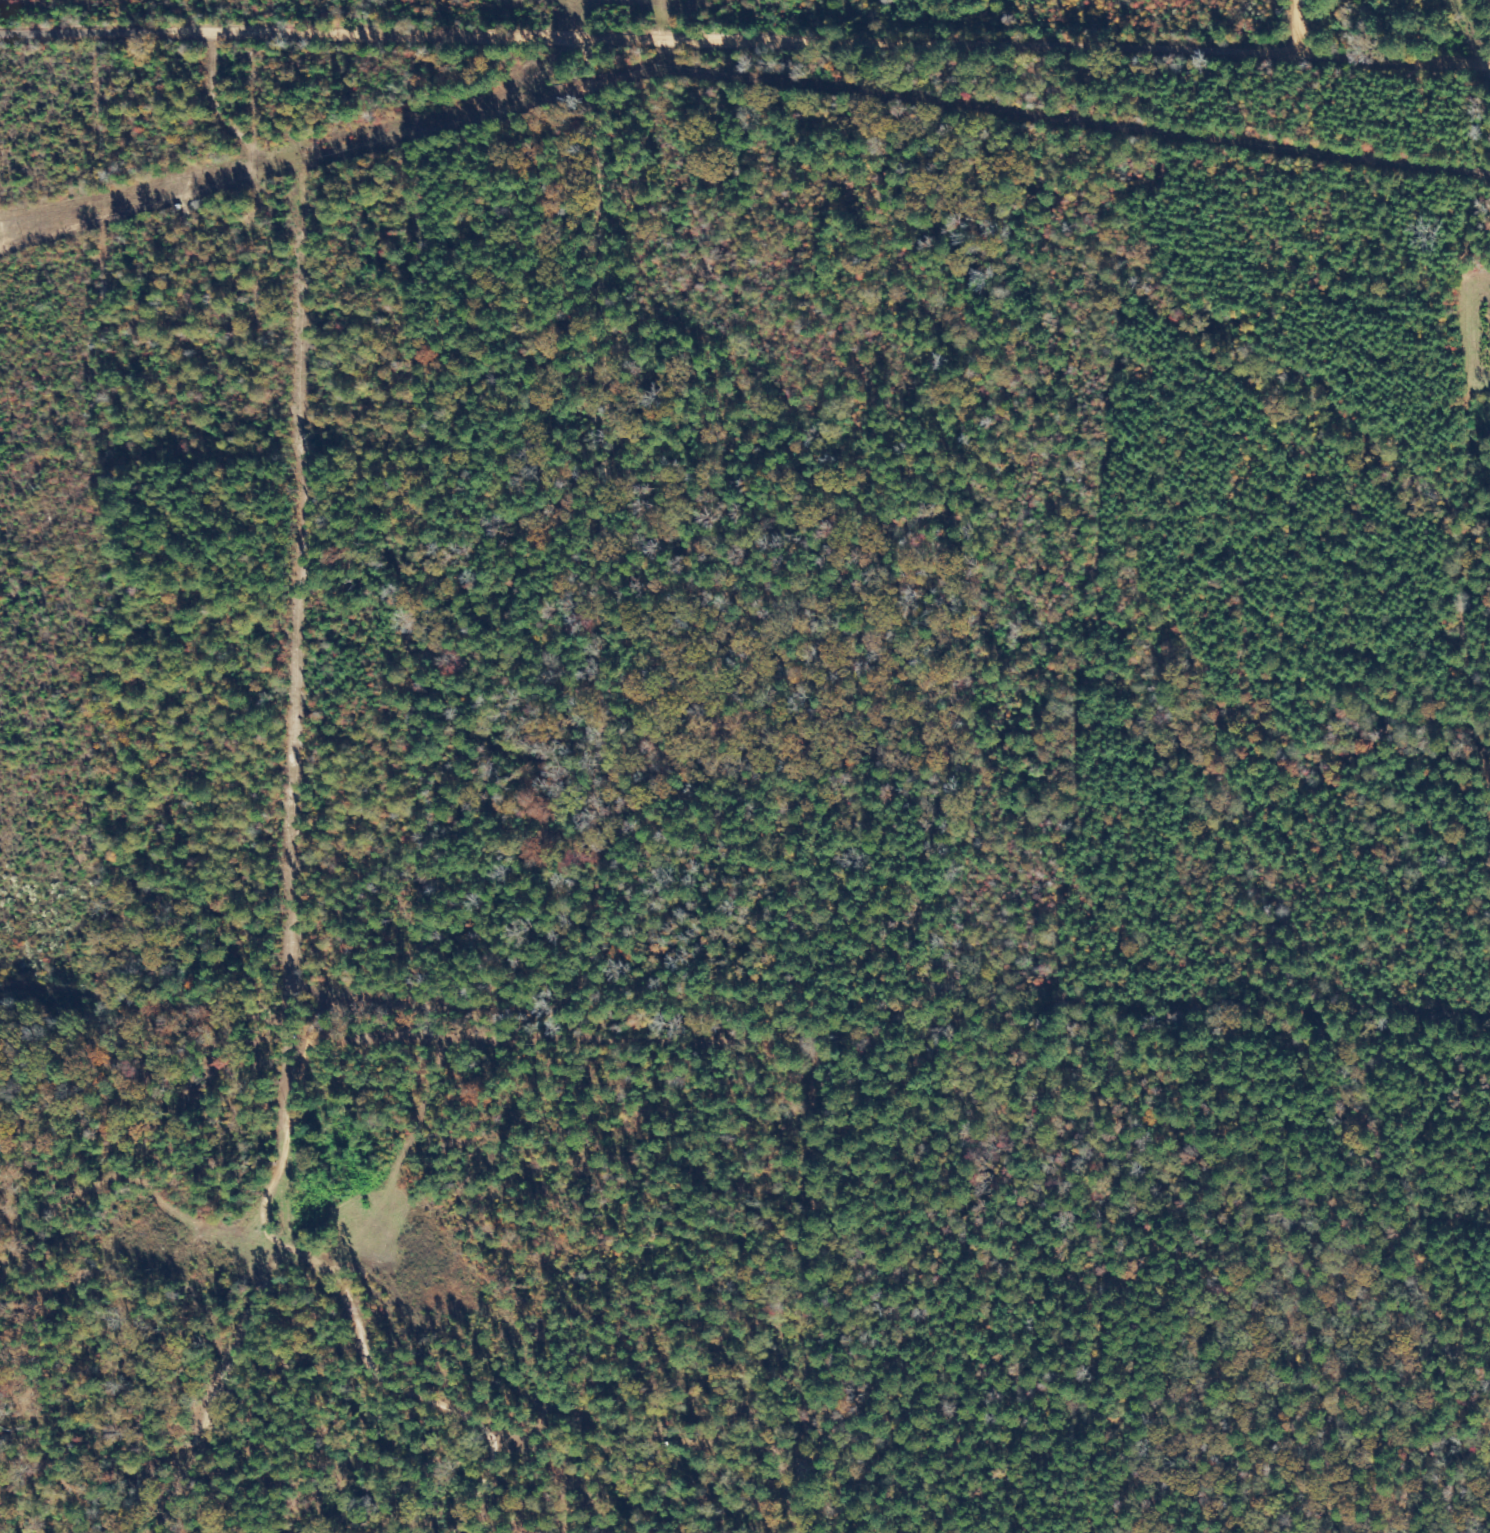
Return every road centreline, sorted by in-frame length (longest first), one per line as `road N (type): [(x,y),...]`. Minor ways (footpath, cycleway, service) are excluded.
road 1 (residential): [(0,33),(1306,50),(1420,67),(1489,68)]

